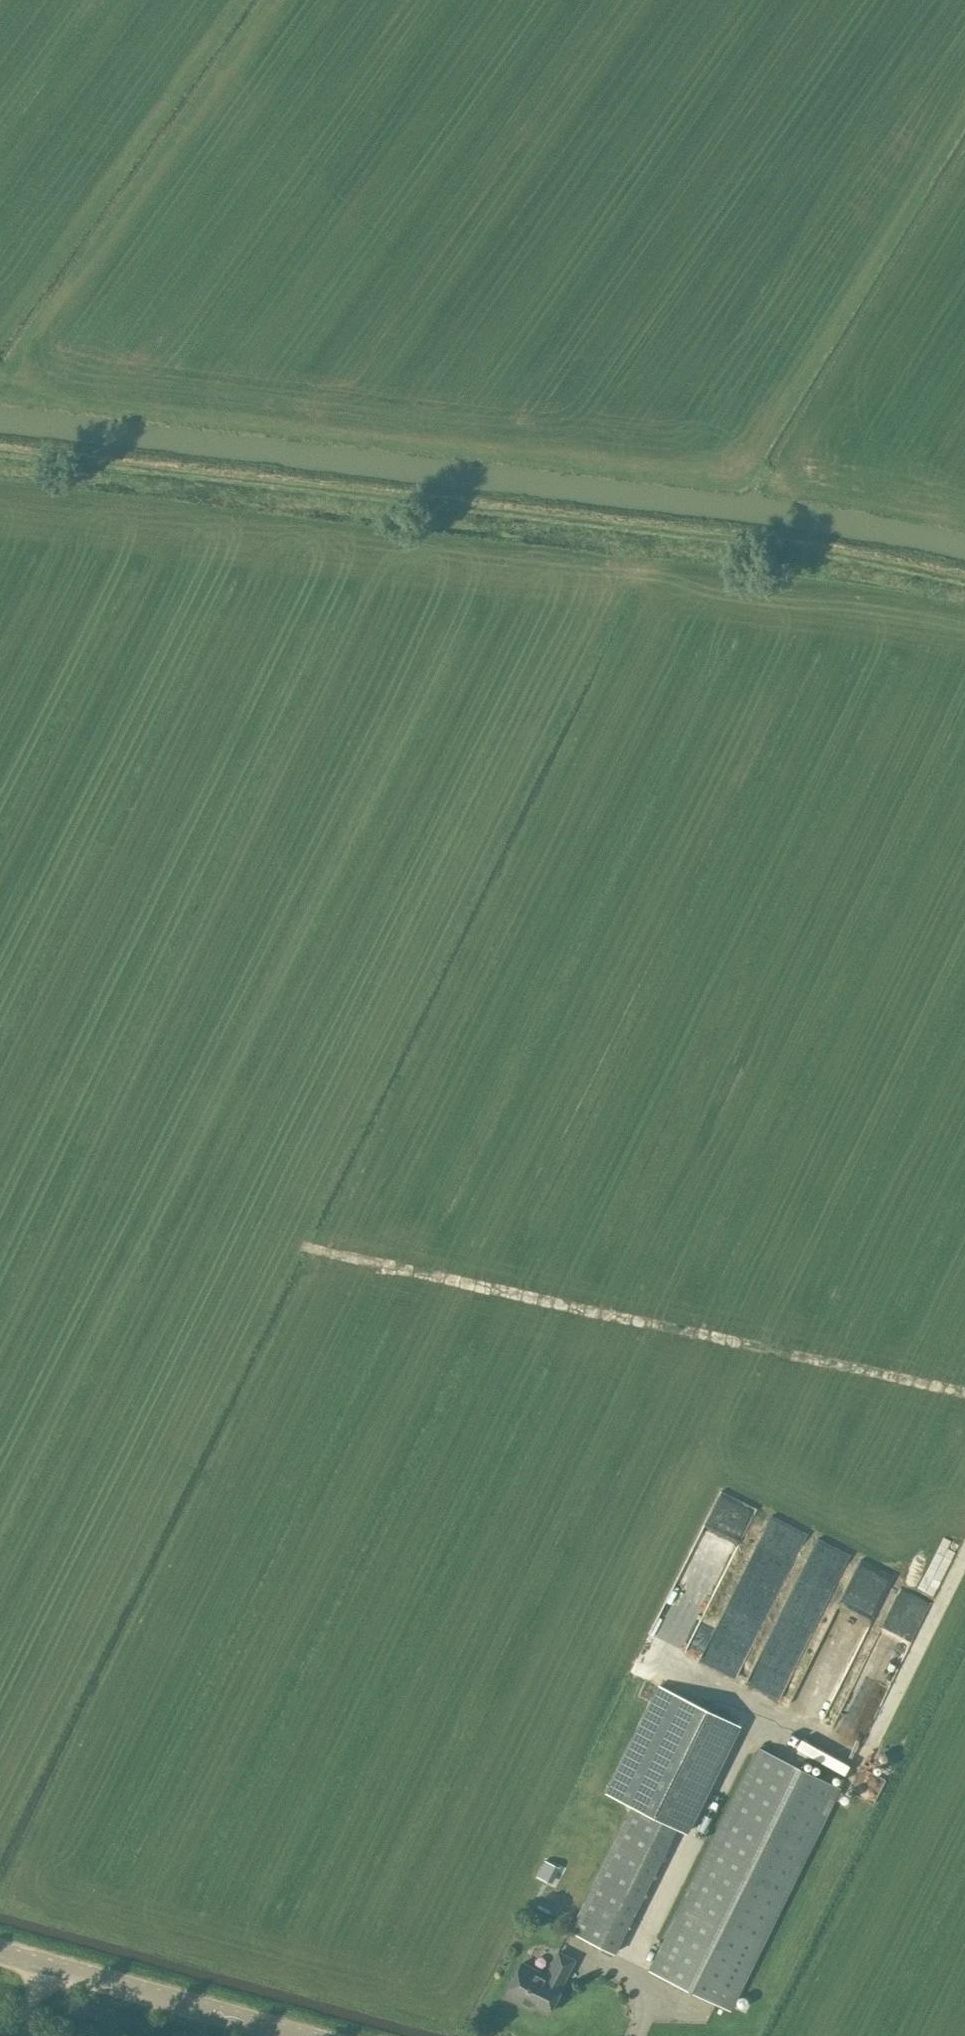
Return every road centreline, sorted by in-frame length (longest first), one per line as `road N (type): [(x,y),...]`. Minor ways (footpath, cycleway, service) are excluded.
road 1 (unclassified): [(284,2035),(0,1959)]
road 2 (track): [(859,1766),(964,1553)]

